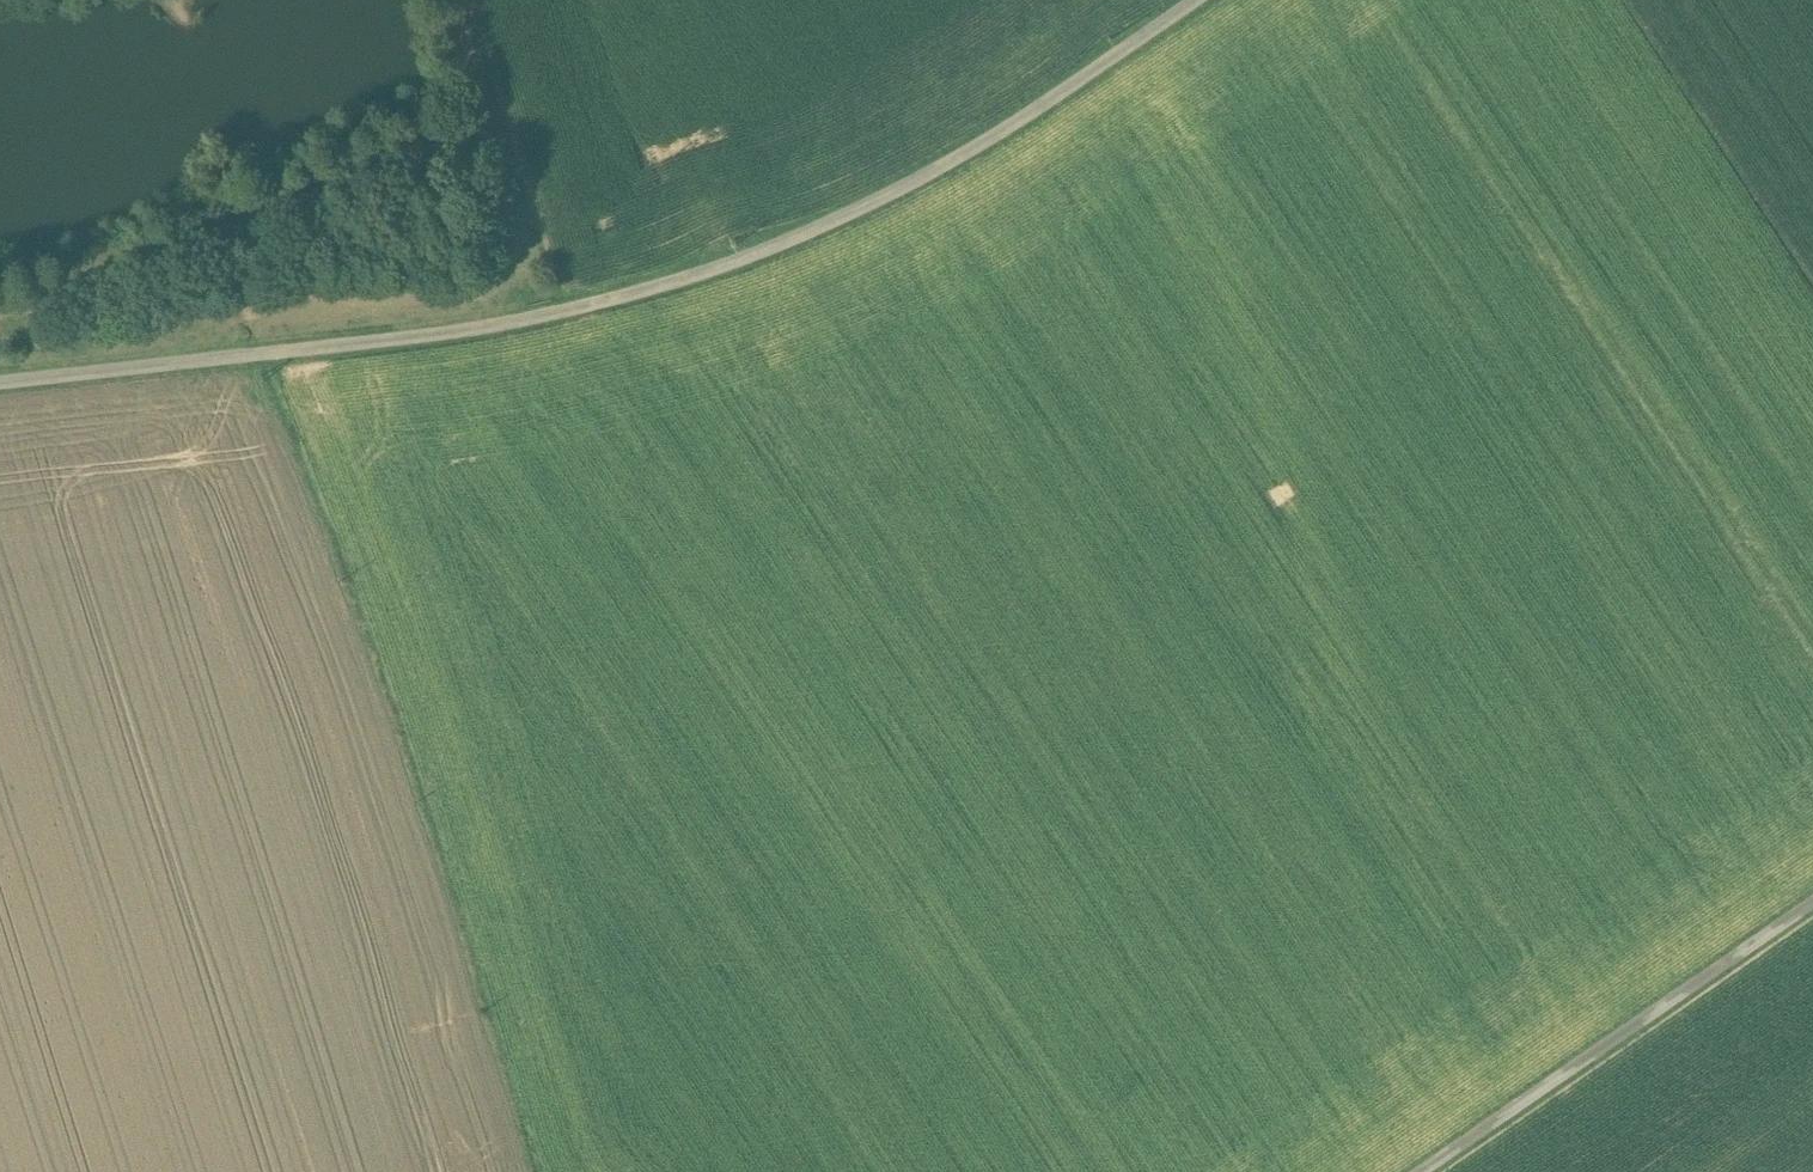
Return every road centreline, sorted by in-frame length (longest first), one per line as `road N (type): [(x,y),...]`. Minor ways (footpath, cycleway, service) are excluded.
road 1 (track): [(1199,0),(978,149),(851,215),(687,281),(528,321),(0,386)]
road 2 (track): [(1421,1171),(1812,904)]

